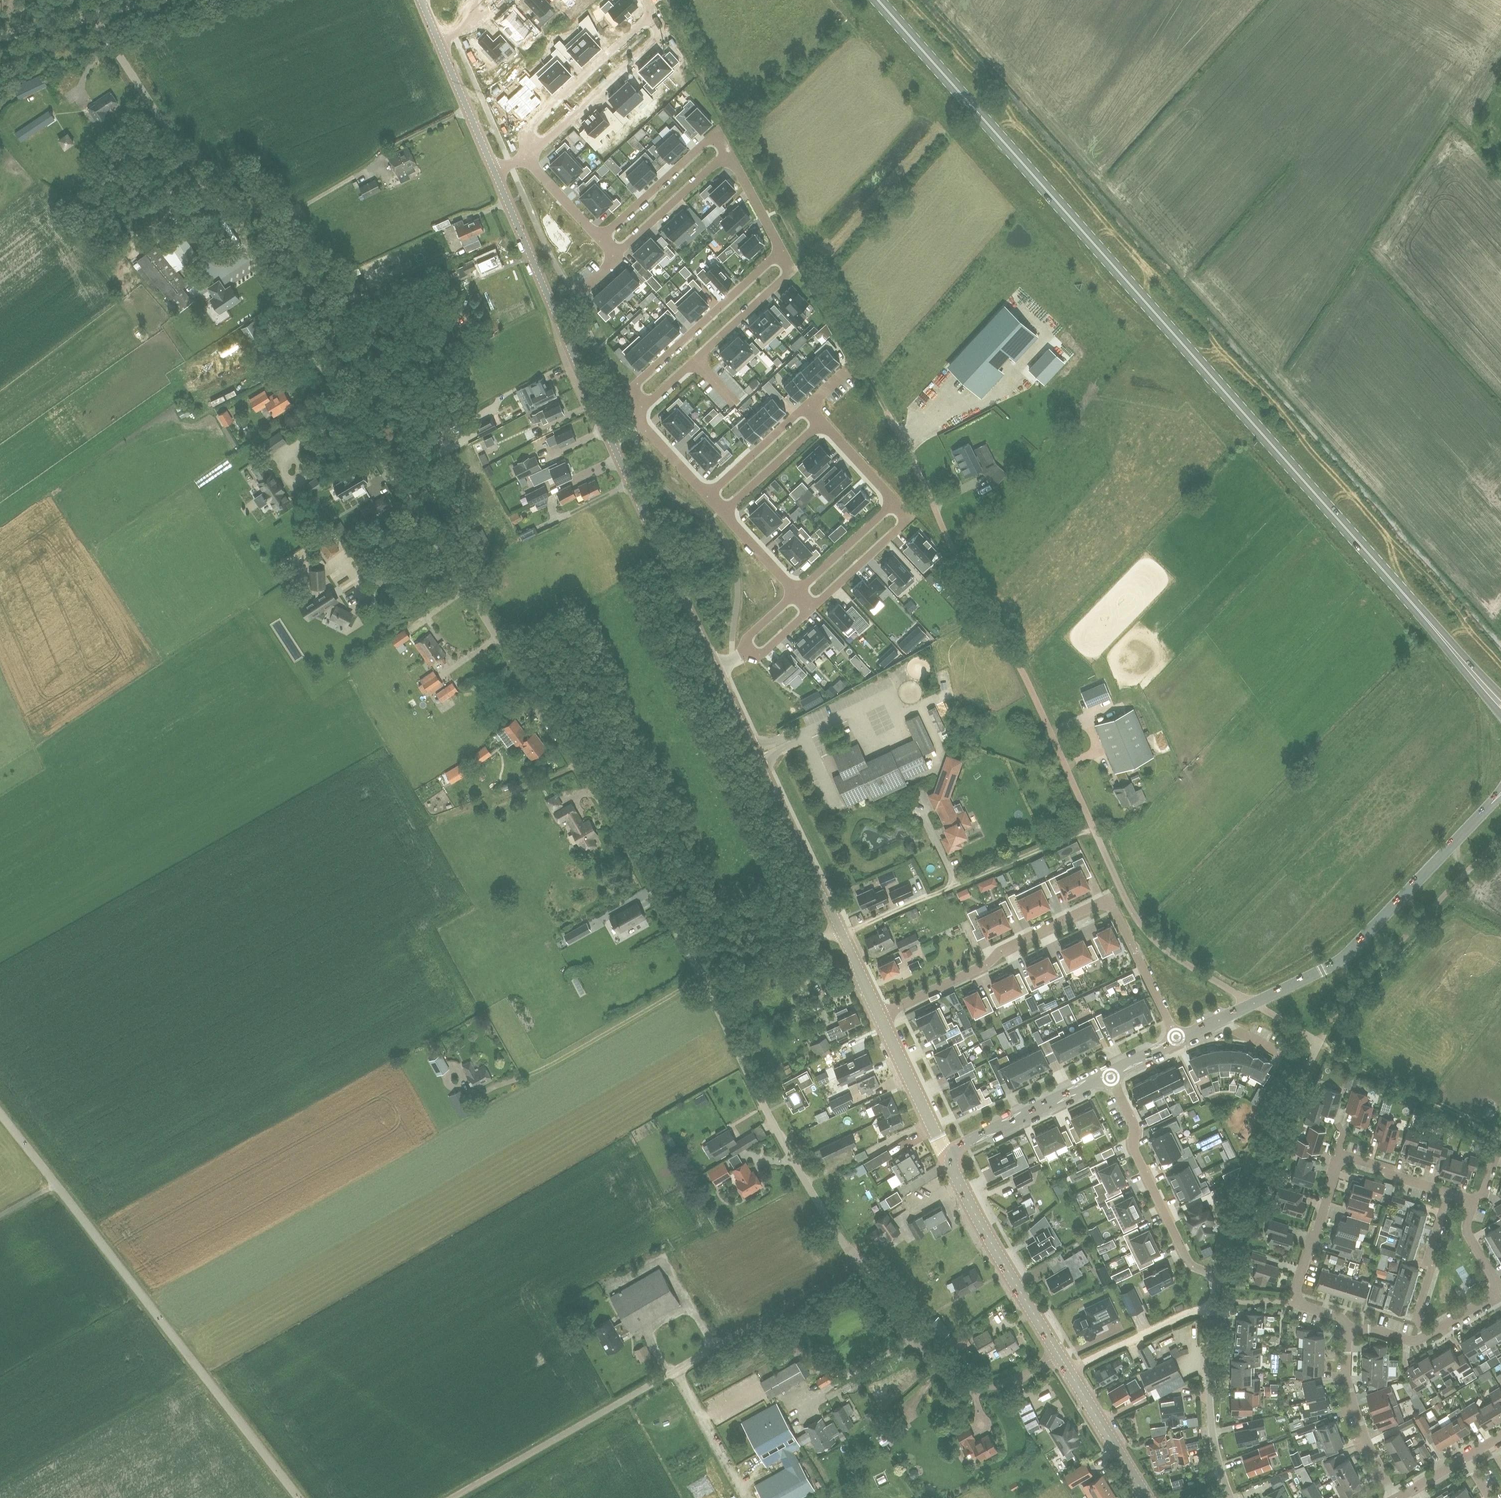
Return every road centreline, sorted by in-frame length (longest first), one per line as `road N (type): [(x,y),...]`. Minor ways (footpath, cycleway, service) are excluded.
road 1 (residential): [(857,1267),(588,780),(89,12)]
road 2 (track): [(1252,1003),(1156,942),(1128,905),(1024,675),(667,0)]
road 3 (primary): [(1455,653),(878,0)]
road 4 (unclassified): [(298,1497),(0,1112)]
road 5 (unclassified): [(452,1497),(857,1267)]
road 6 (residential): [(1177,1041),(1109,898),(880,1015)]
road 7 (tertiary): [(1490,806),(1341,960),(1252,1003)]
road 8 (unclassified): [(609,436),(494,170)]
road 9 (unclassified): [(880,1015),(761,762)]
road 10 (track): [(1093,825),(843,934)]
road 11 (residential): [(1058,1354),(1021,1377),(946,1377),(913,1346),(857,1267)]
road 12 (unclassified): [(715,667),(609,436)]
road 13 (unclassified): [(1220,1276),(1319,1042)]
road 14 (residential): [(1220,1276),(1185,1257),(1136,1155),(1133,1123),(1109,1074)]
road 15 (unclassified): [(1232,1497),(1209,1397),(1220,1276)]
road 16 (residential): [(781,250),(791,270),(642,406)]
road 17 (tertiary): [(1058,1354),(949,1160)]
road 18 (residential): [(642,406),(636,384),(781,250)]
road 19 (residential): [(1348,1329),(1341,1318),(1292,1303),(1342,1159)]
road 20 (track): [(1500,1134),(1319,1042)]
road 21 (residential): [(537,150),(652,43),(661,30),(652,13)]
road 22 (residential): [(652,13),(533,125),(525,144)]
road 23 (residential): [(729,152),(717,131),(601,239)]
road 24 (tertiary): [(949,1160),(973,1139),(1109,1074)]
road 25 (residential): [(1397,1497),(1347,1382),(1348,1329)]
road 26 (tertiary): [(1146,1497),(1058,1354)]
road 27 (unclassified): [(949,1160),(880,1015)]
road 28 (track): [(1069,1371),(1181,1316),(1211,1313)]
road 29 (residential): [(616,254),(729,152)]
road 30 (residential): [(895,502),(908,518),(812,608)]
road 31 (residential): [(1427,1334),(1418,1315),(1448,1192)]
road 32 (track): [(841,929),(707,988)]
road 33 (unclassified): [(494,170),(438,40)]
road 34 (residential): [(895,502),(797,592)]
road 35 (residential): [(806,405),(708,495)]
road 36 (residential): [(724,513),(820,421)]

